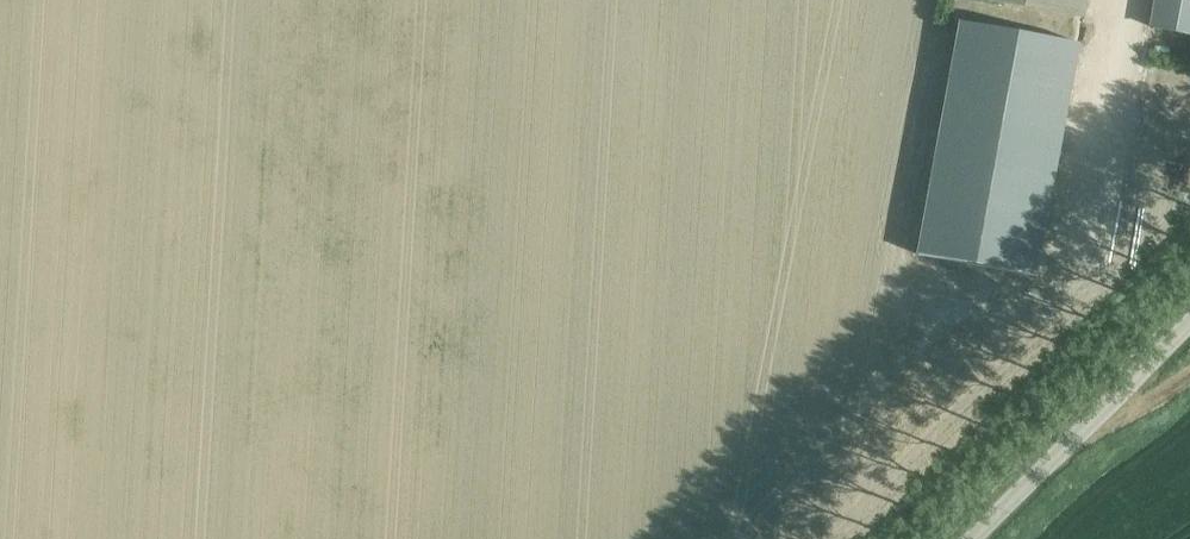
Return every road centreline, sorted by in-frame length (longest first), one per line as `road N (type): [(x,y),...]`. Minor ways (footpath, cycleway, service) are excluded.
road 1 (unclassified): [(974,538),(1189,322)]

